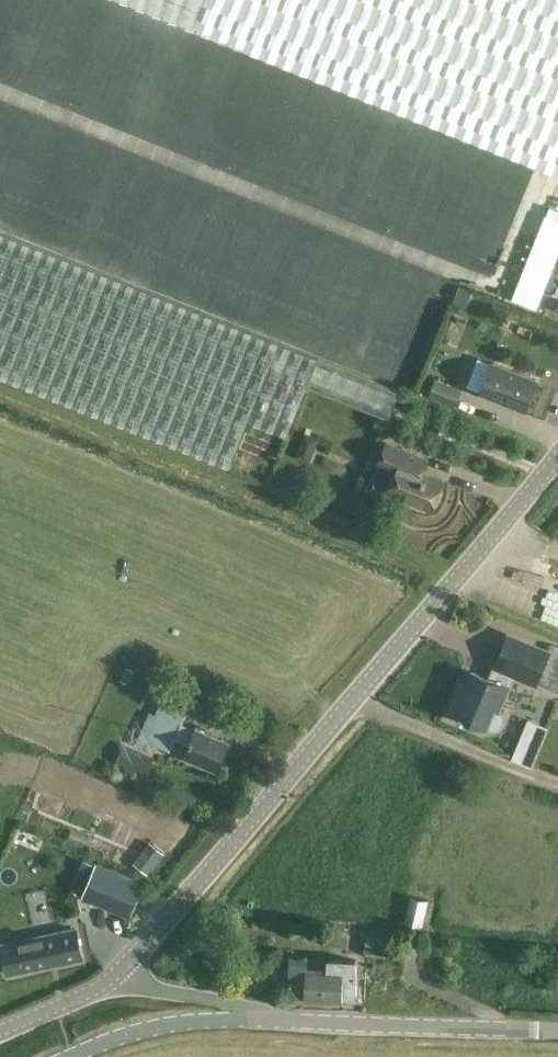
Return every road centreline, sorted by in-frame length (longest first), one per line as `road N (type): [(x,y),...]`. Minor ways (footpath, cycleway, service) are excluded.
road 1 (unclassified): [(116,982),(557,458)]
road 2 (tertiary): [(294,1020),(557,1031)]
road 3 (tertiary): [(69,1056),(154,1028),(294,1020)]
road 4 (unclassified): [(294,1020),(116,982)]
road 5 (unclassified): [(0,1033),(116,982)]

